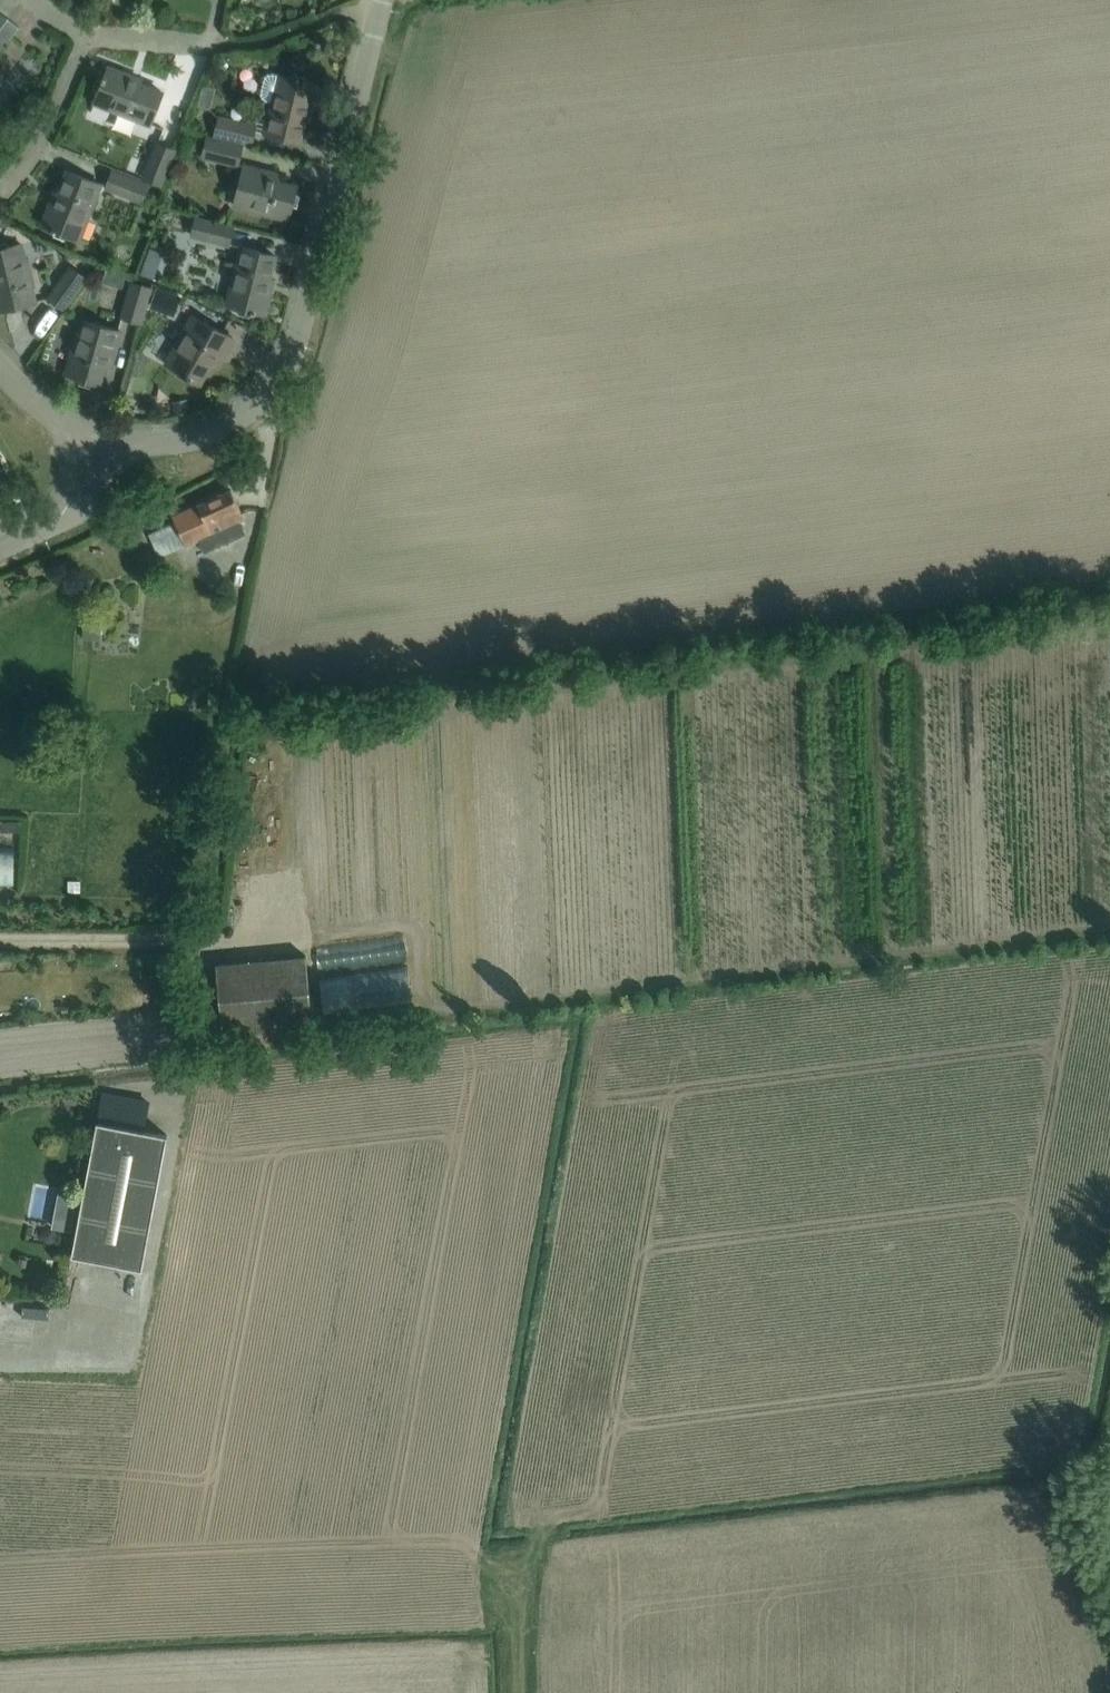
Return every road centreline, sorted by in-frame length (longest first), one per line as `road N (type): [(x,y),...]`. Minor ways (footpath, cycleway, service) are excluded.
road 1 (unclassified): [(91,449),(137,454),(180,445),(243,401),(293,332),(381,0)]
road 2 (residential): [(0,188),(25,168),(87,34)]
road 3 (unclassified): [(0,542),(72,498),(91,449)]
road 4 (residential): [(217,44),(87,34)]
road 5 (unclassified): [(91,449),(51,429),(0,371)]

